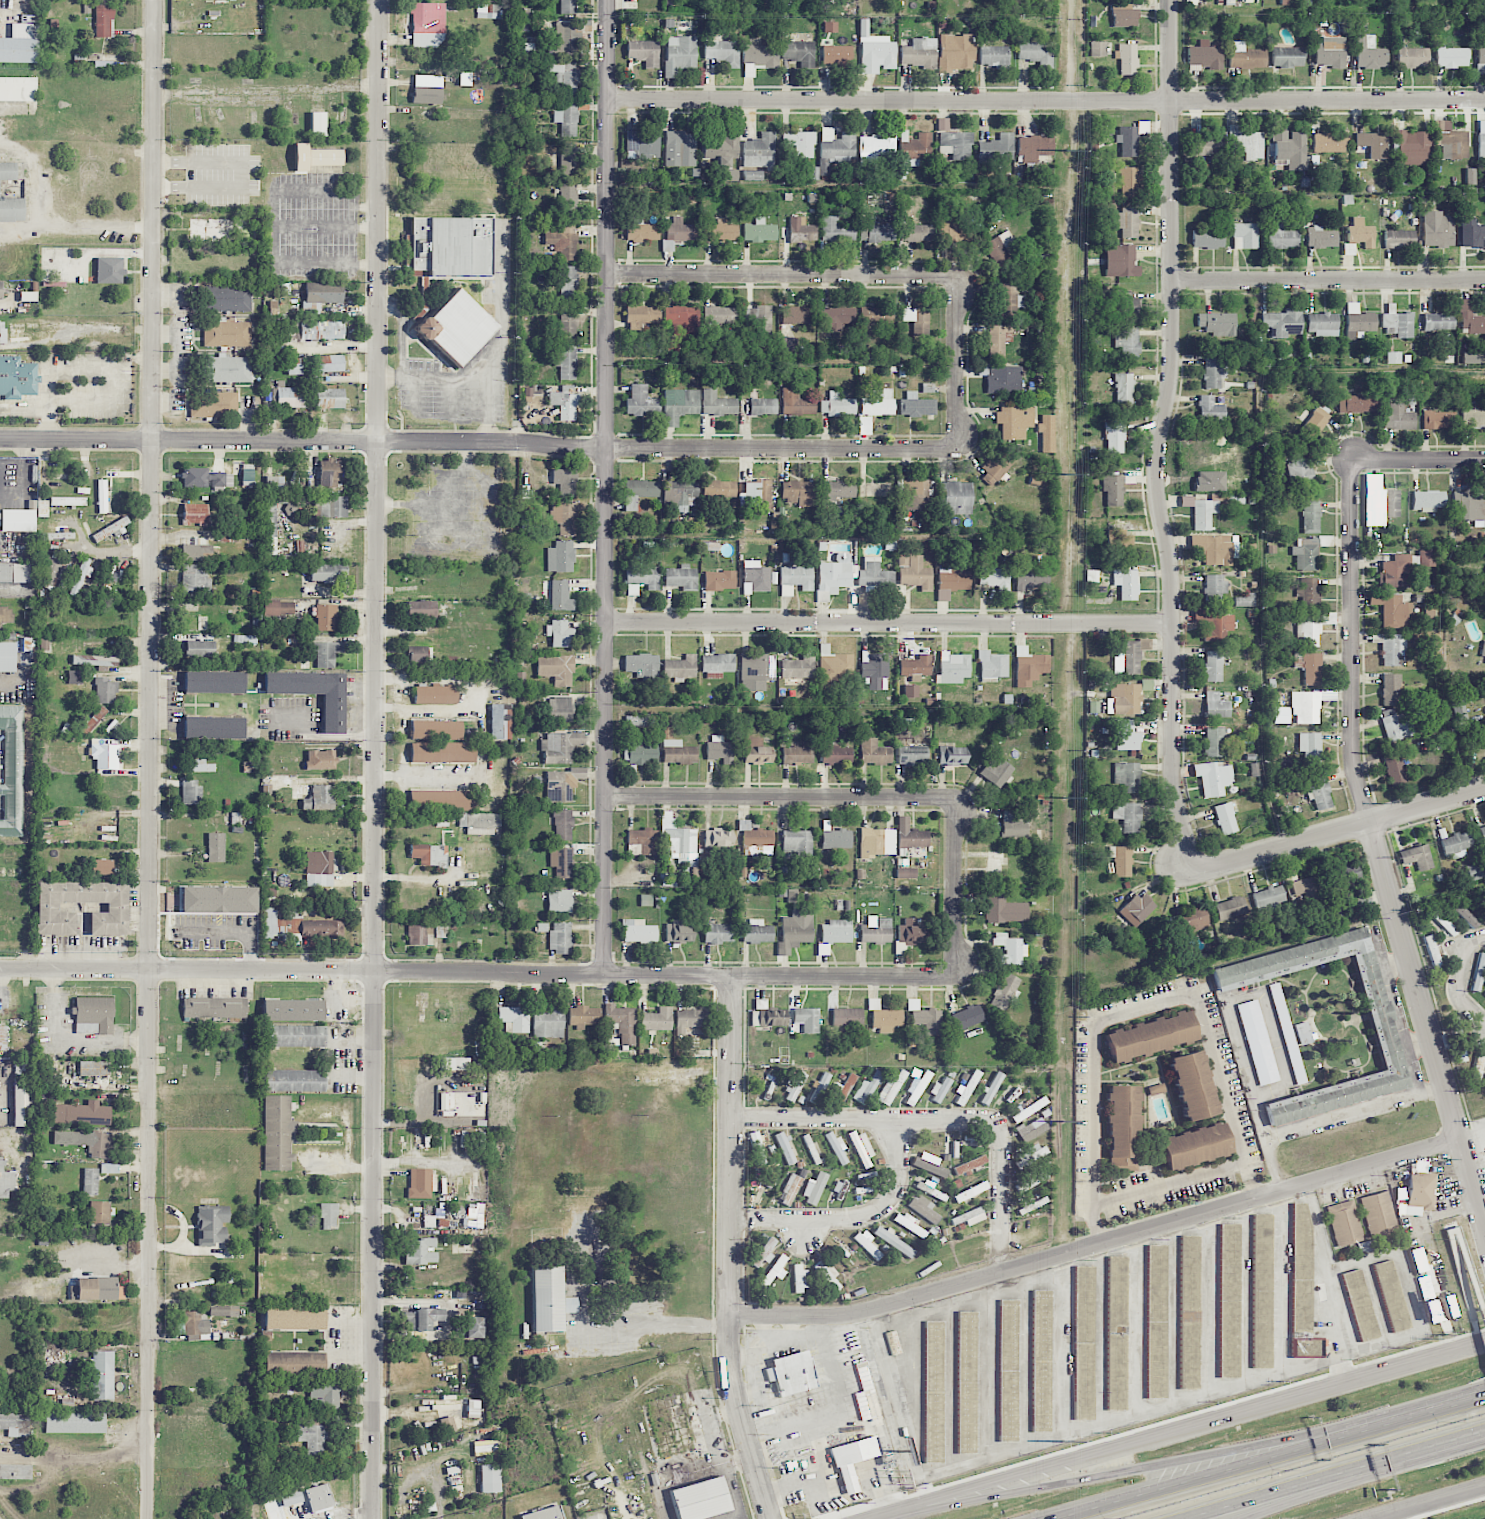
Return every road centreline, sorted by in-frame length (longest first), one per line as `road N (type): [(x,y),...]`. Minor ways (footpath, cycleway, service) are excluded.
road 1 (residential): [(381,0),(373,1518)]
road 2 (residential): [(148,1518),(155,0)]
road 3 (residential): [(957,366),(957,449),(0,438)]
road 4 (residential): [(609,0),(604,976)]
road 5 (residential): [(1484,100),(608,100)]
road 6 (residential): [(1170,0),(1173,354),(1158,467),(1172,598),(1175,784),(1193,872)]
road 7 (residential): [(1462,1138),(849,1315),(728,1314)]
road 8 (residential): [(604,976),(0,970)]
road 9 (motorway): [(1481,1397),(906,1509)]
road 10 (residential): [(1173,625),(607,621)]
road 11 (motorway): [(1481,1397),(1053,1518)]
road 12 (residential): [(957,366),(958,278),(607,275)]
road 13 (residential): [(955,880),(955,797),(606,797)]
road 14 (secondary): [(1310,1390),(906,1509)]
road 15 (residential): [(1353,460),(1353,746),(1370,823)]
road 16 (residential): [(731,976),(728,1314)]
road 17 (residential): [(1370,823),(1462,1138)]
road 18 (residential): [(955,880),(955,976),(731,976)]
road 19 (residential): [(1484,281),(1171,283)]
road 20 (motorway): [(1181,1518),(1454,1439)]
road 21 (residential): [(899,1120),(992,1120),(1001,1127),(1002,1272)]
road 22 (residential): [(728,1220),(849,1218),(885,1205),(900,1168),(899,1120)]
road 23 (motorway): [(1241,1518),(1454,1439)]
road 24 (residential): [(728,1314),(735,1393),(768,1518)]
road 25 (residential): [(1370,823),(1193,872)]
road 26 (secondary): [(1484,1341),(1310,1390)]
road 27 (residential): [(729,1117),(899,1120)]
road 28 (residential): [(1484,460),(1353,460)]
road 29 (secondary): [(1361,1518),(1484,1483)]
road 30 (residential): [(731,976),(604,976)]

